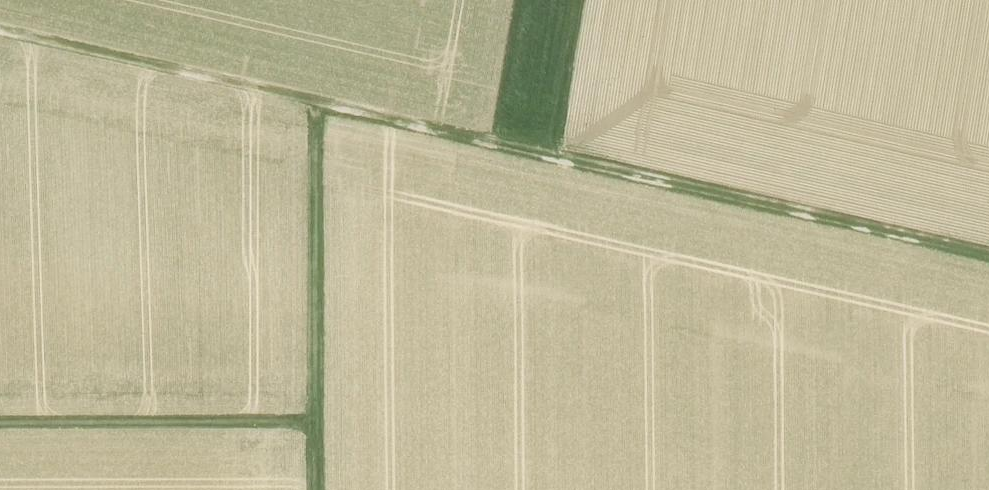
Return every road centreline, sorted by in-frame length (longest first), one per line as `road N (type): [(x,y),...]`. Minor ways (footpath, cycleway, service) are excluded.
road 1 (track): [(0,37),(335,117),(314,420)]
road 2 (track): [(335,117),(577,171),(604,0)]
road 3 (track): [(988,255),(577,171)]
road 4 (track): [(315,489),(314,420),(0,422)]

